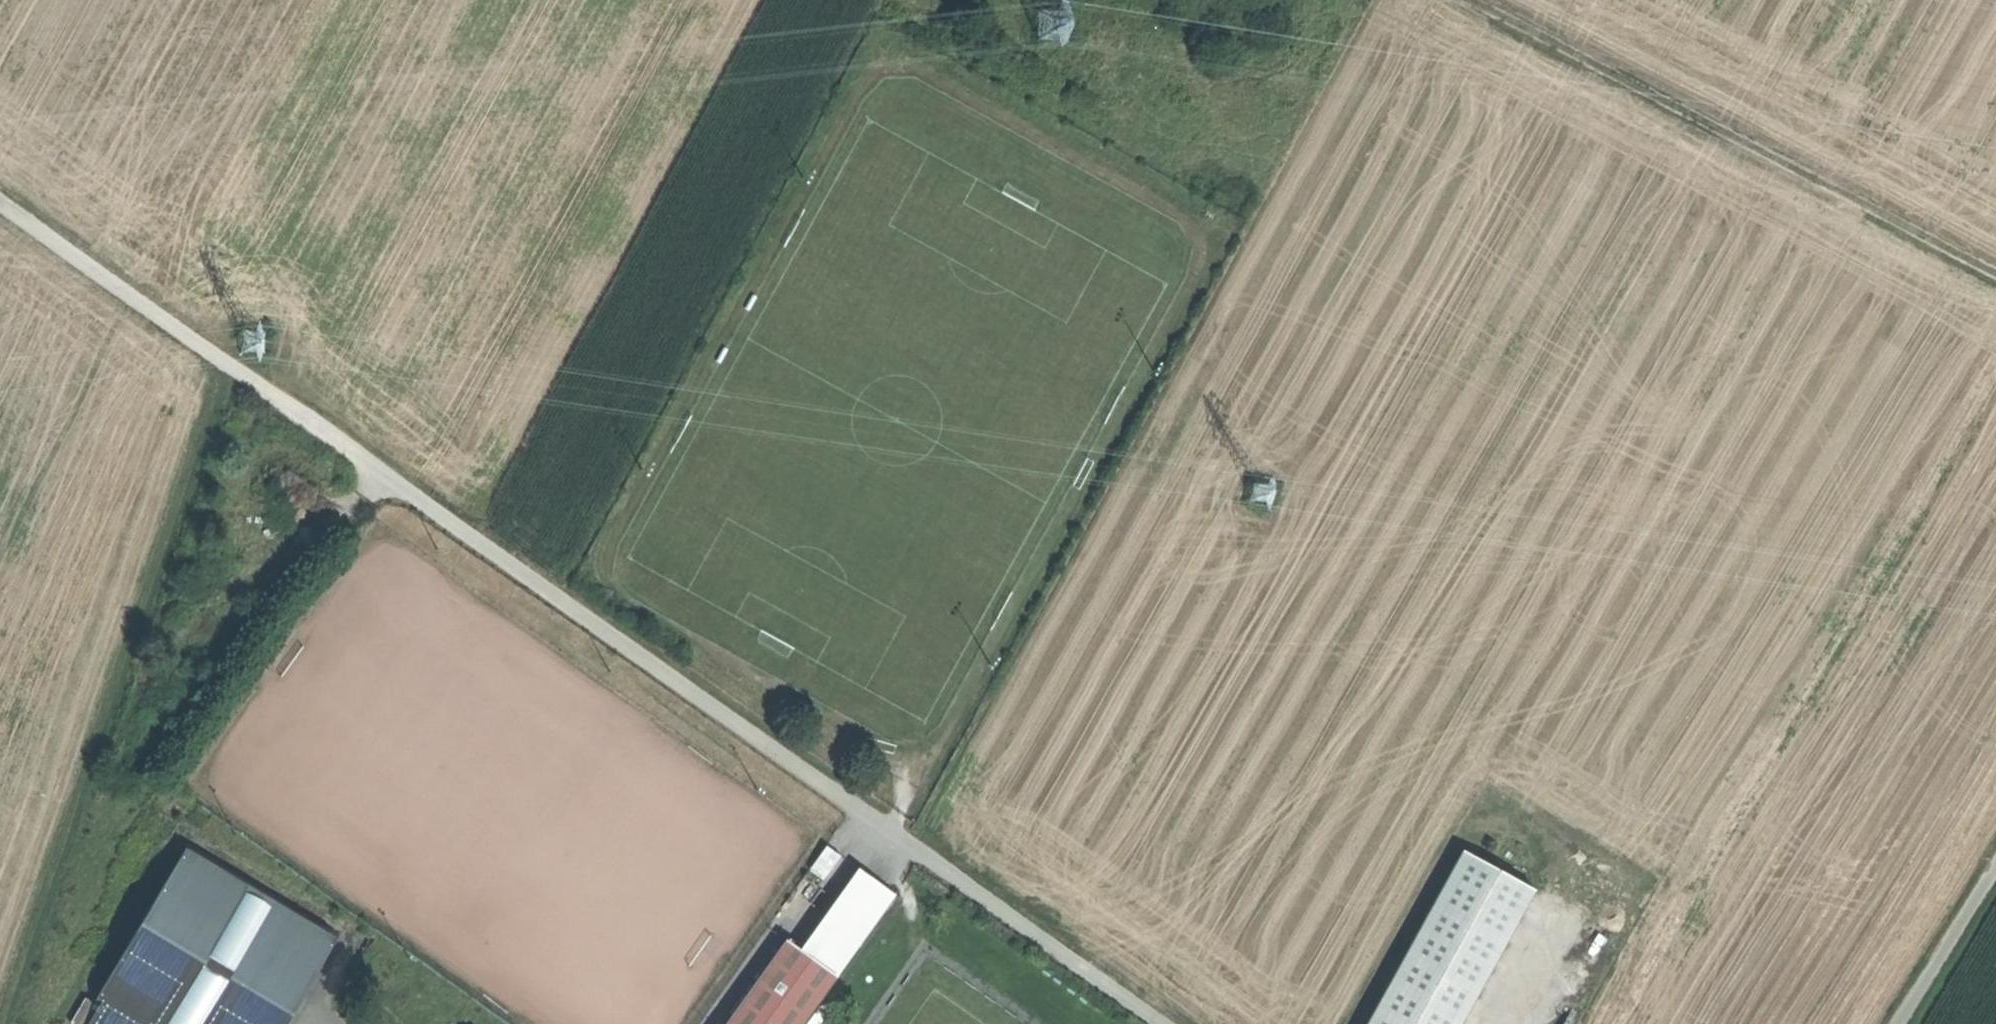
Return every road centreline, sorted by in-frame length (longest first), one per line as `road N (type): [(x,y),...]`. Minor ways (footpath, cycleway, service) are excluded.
road 1 (track): [(0,203),(1160,1023)]
road 2 (track): [(5,1023),(133,672),(232,367)]
road 3 (track): [(1466,0),(1995,278)]

